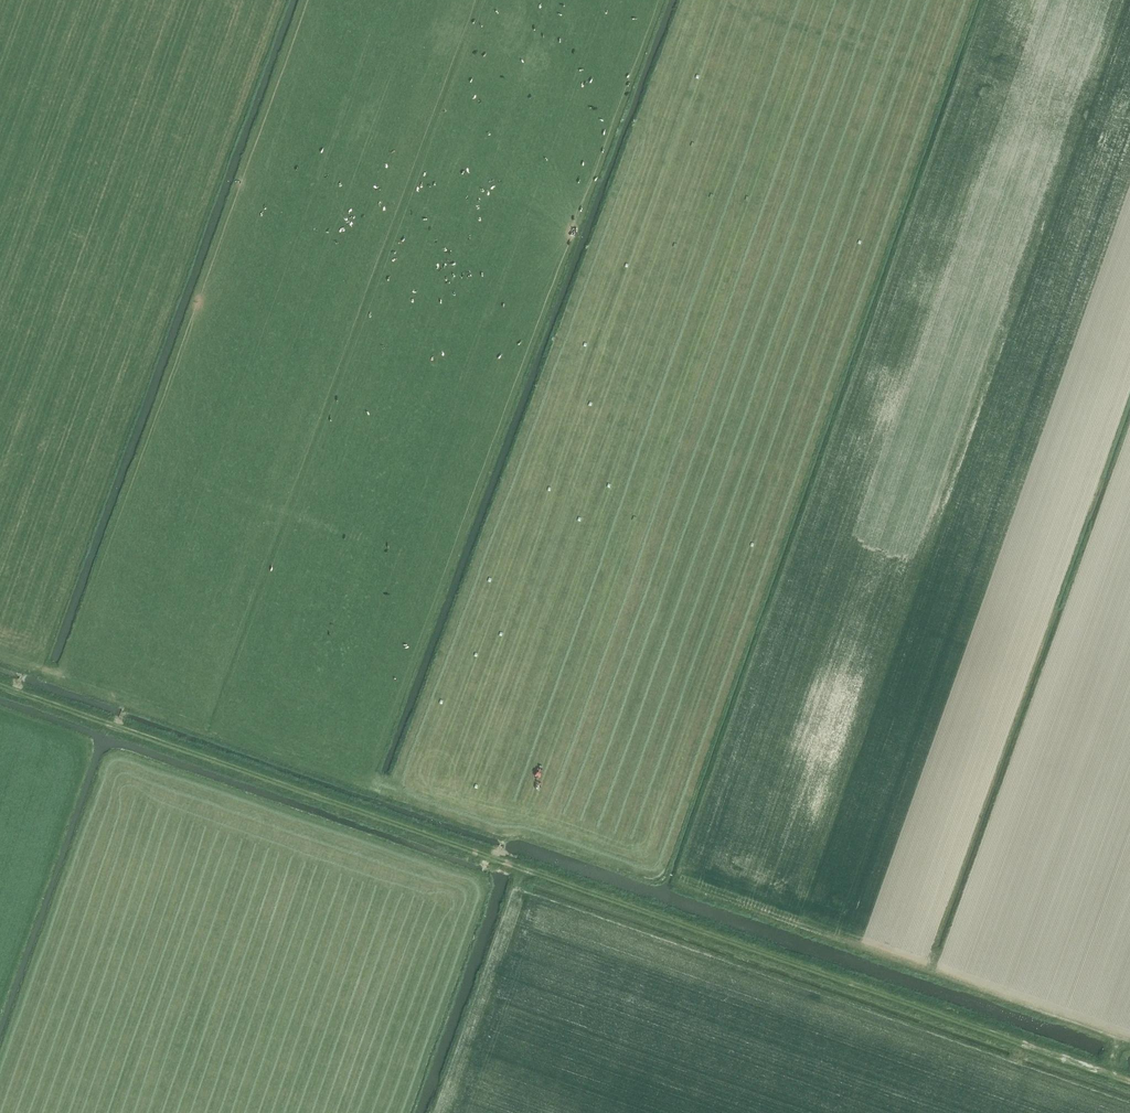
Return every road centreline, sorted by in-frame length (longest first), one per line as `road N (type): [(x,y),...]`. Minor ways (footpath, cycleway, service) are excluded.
road 1 (track): [(1129,1083),(0,686)]

